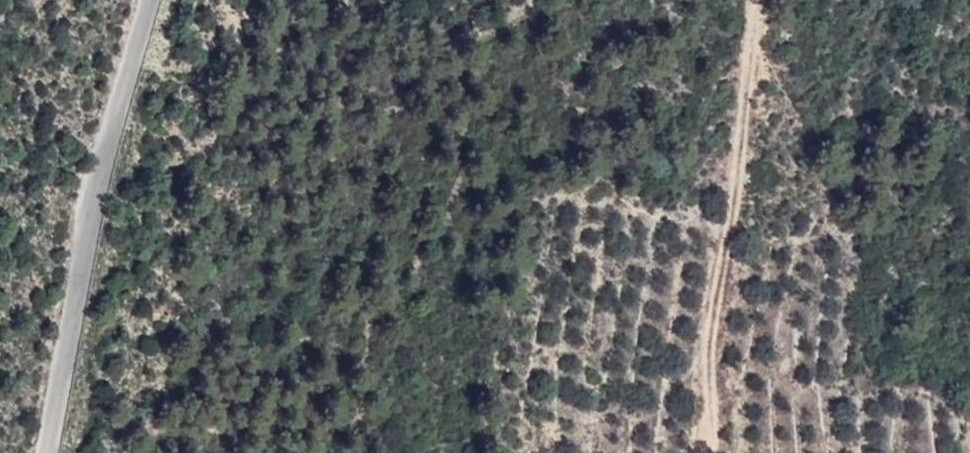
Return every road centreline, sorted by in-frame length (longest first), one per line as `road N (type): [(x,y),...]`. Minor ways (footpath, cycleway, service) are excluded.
road 1 (unclassified): [(59,452),(165,0)]
road 2 (track): [(756,0),(734,197),(711,298),(702,452)]

